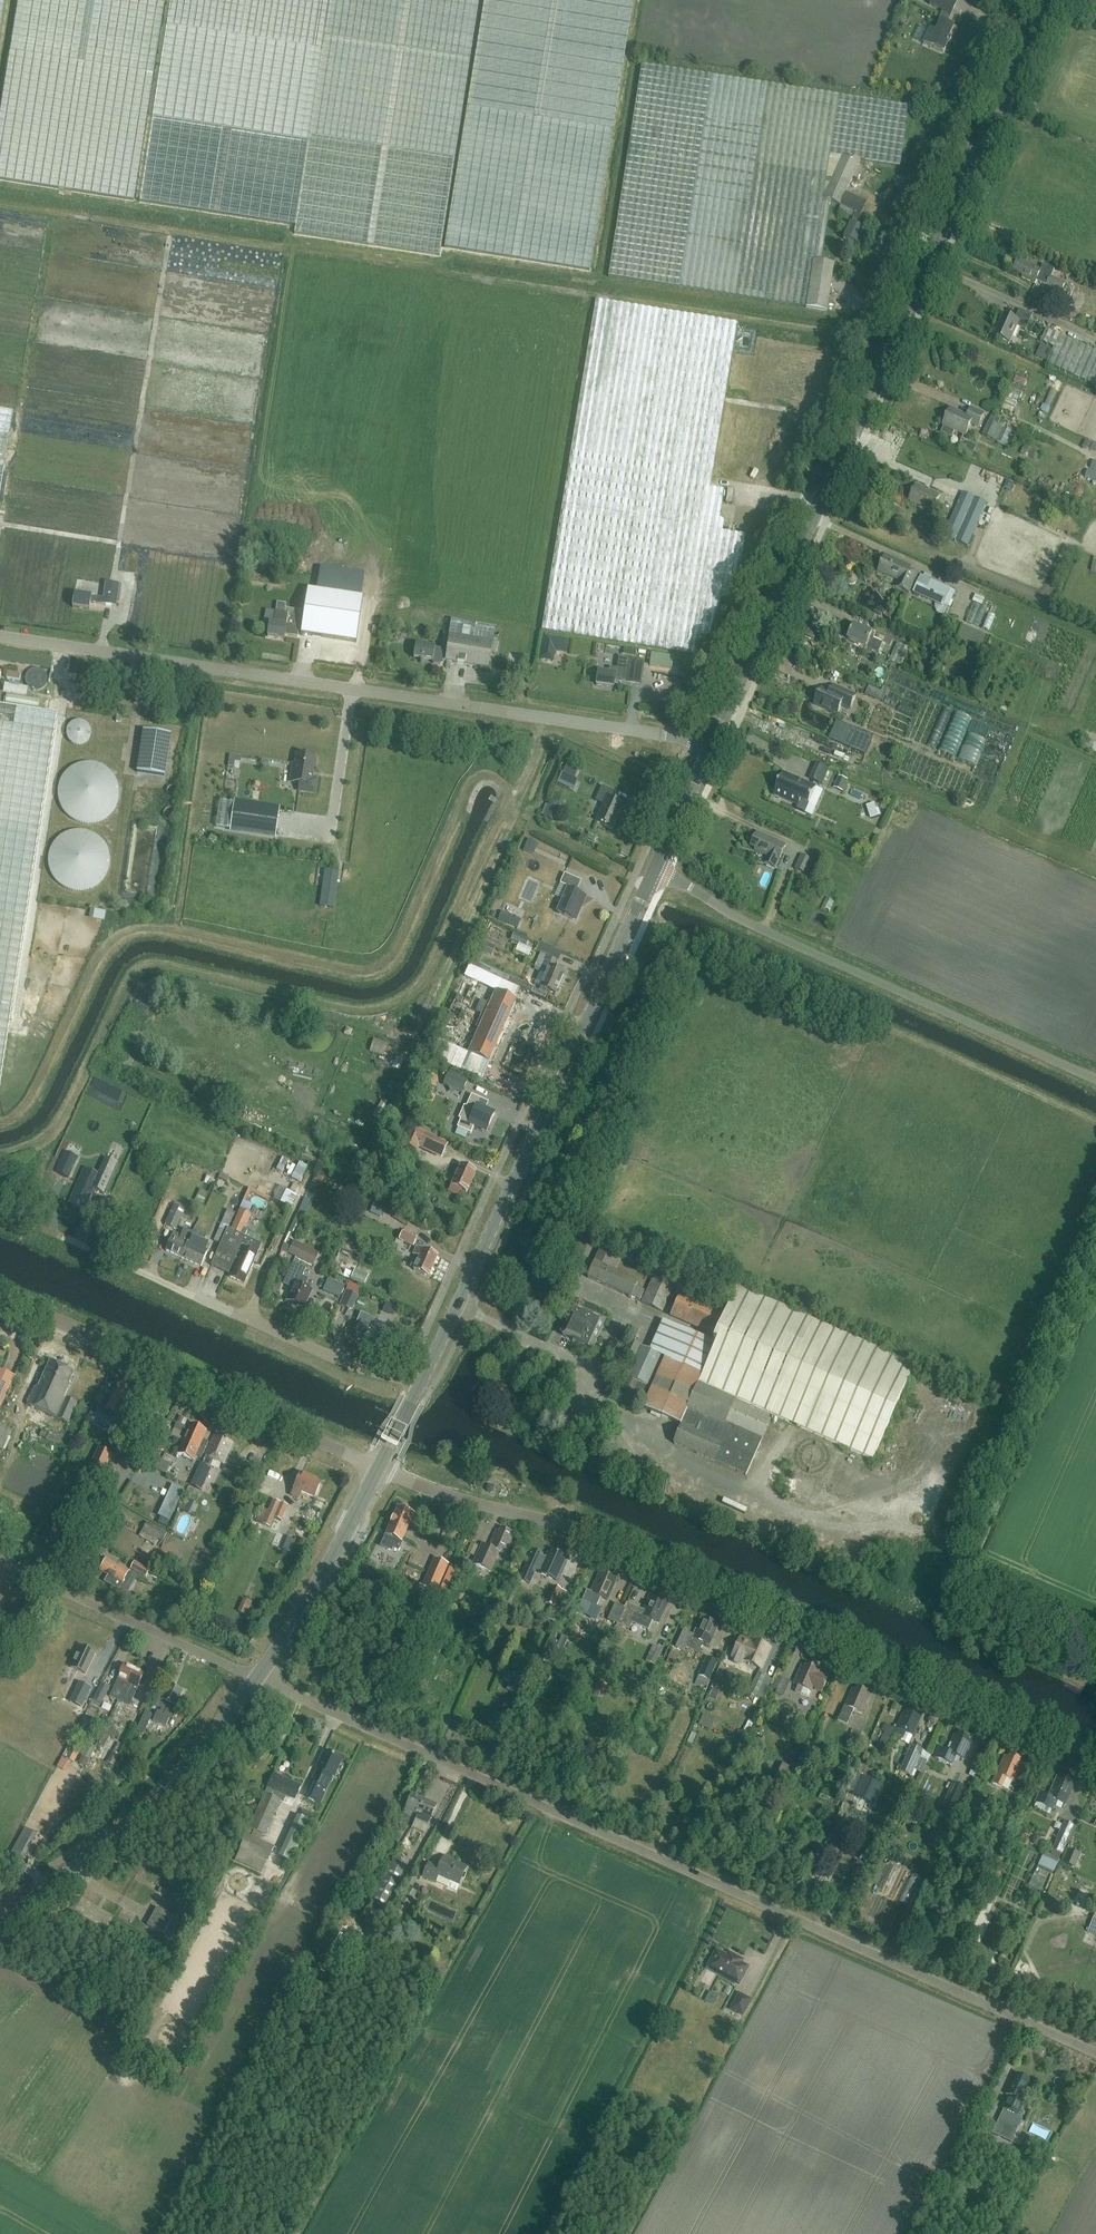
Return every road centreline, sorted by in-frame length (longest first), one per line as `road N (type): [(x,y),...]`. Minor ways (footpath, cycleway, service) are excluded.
road 1 (unclassified): [(1095,2052),(257,1679)]
road 2 (track): [(0,1124),(33,1103),(88,980),(113,942),(129,933),(158,930),(346,975),(387,967),(470,782),(495,776),(518,795),(540,753),(544,716)]
road 3 (tertiary): [(710,750),(1044,0)]
road 4 (tertiary): [(1095,1749),(620,1541),(445,1495),(378,1468)]
road 5 (residential): [(710,750),(637,730),(0,635)]
road 6 (tertiary): [(421,1384),(653,872)]
road 7 (unclassified): [(1095,1080),(779,937),(653,872)]
road 8 (unclassified): [(421,1384),(355,1366),(64,1238)]
road 9 (tertiary): [(0,1923),(152,1801),(257,1679)]
road 10 (unclassified): [(54,1587),(179,1376)]
road 11 (tertiary): [(257,1679),(378,1468)]
road 12 (unclassified): [(257,1679),(54,1587)]
road 13 (unclassified): [(179,1376),(378,1468)]
road 14 (unclassified): [(179,1376),(0,1296)]
road 15 (tertiary): [(653,872),(710,750)]

